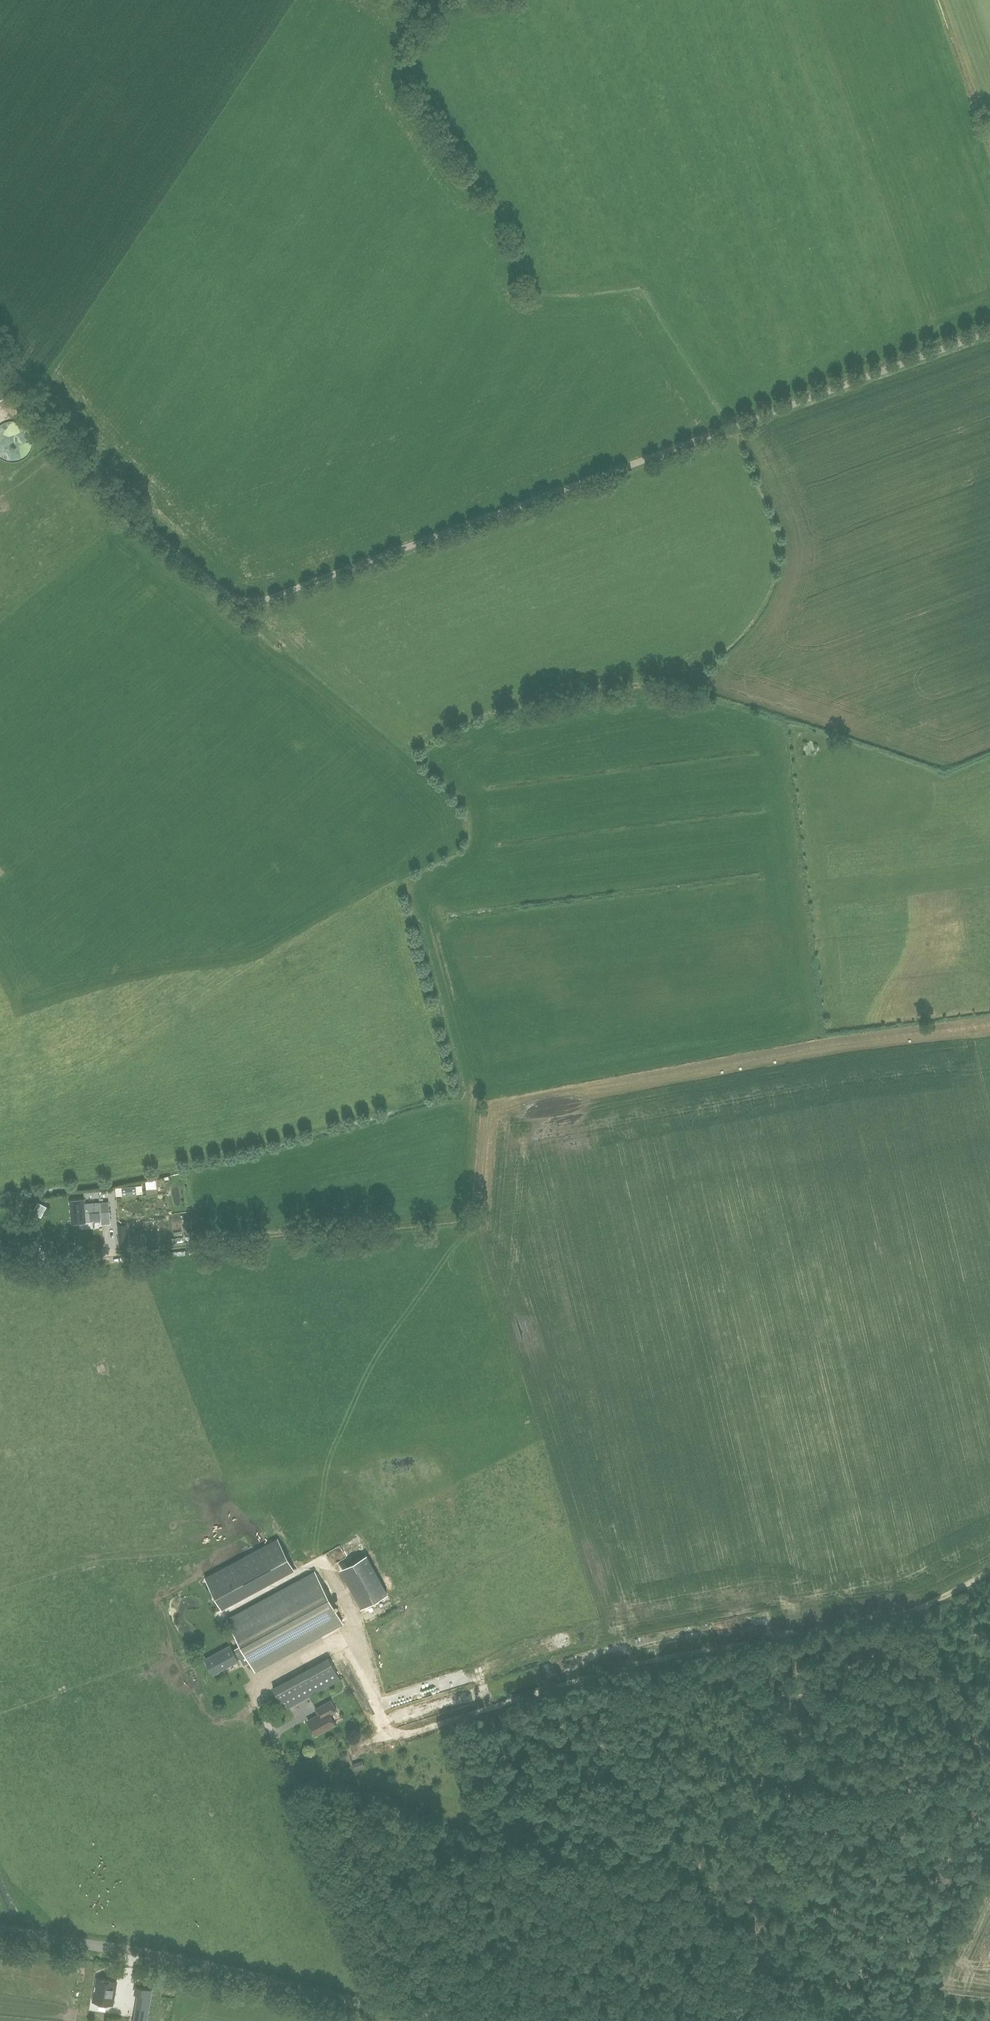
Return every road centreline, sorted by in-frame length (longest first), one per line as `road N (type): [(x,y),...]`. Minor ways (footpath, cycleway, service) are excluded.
road 1 (track): [(0,356),(156,536),(232,599),(250,603),(989,331)]
road 2 (tertiary): [(431,2020),(158,1957),(0,1930)]

